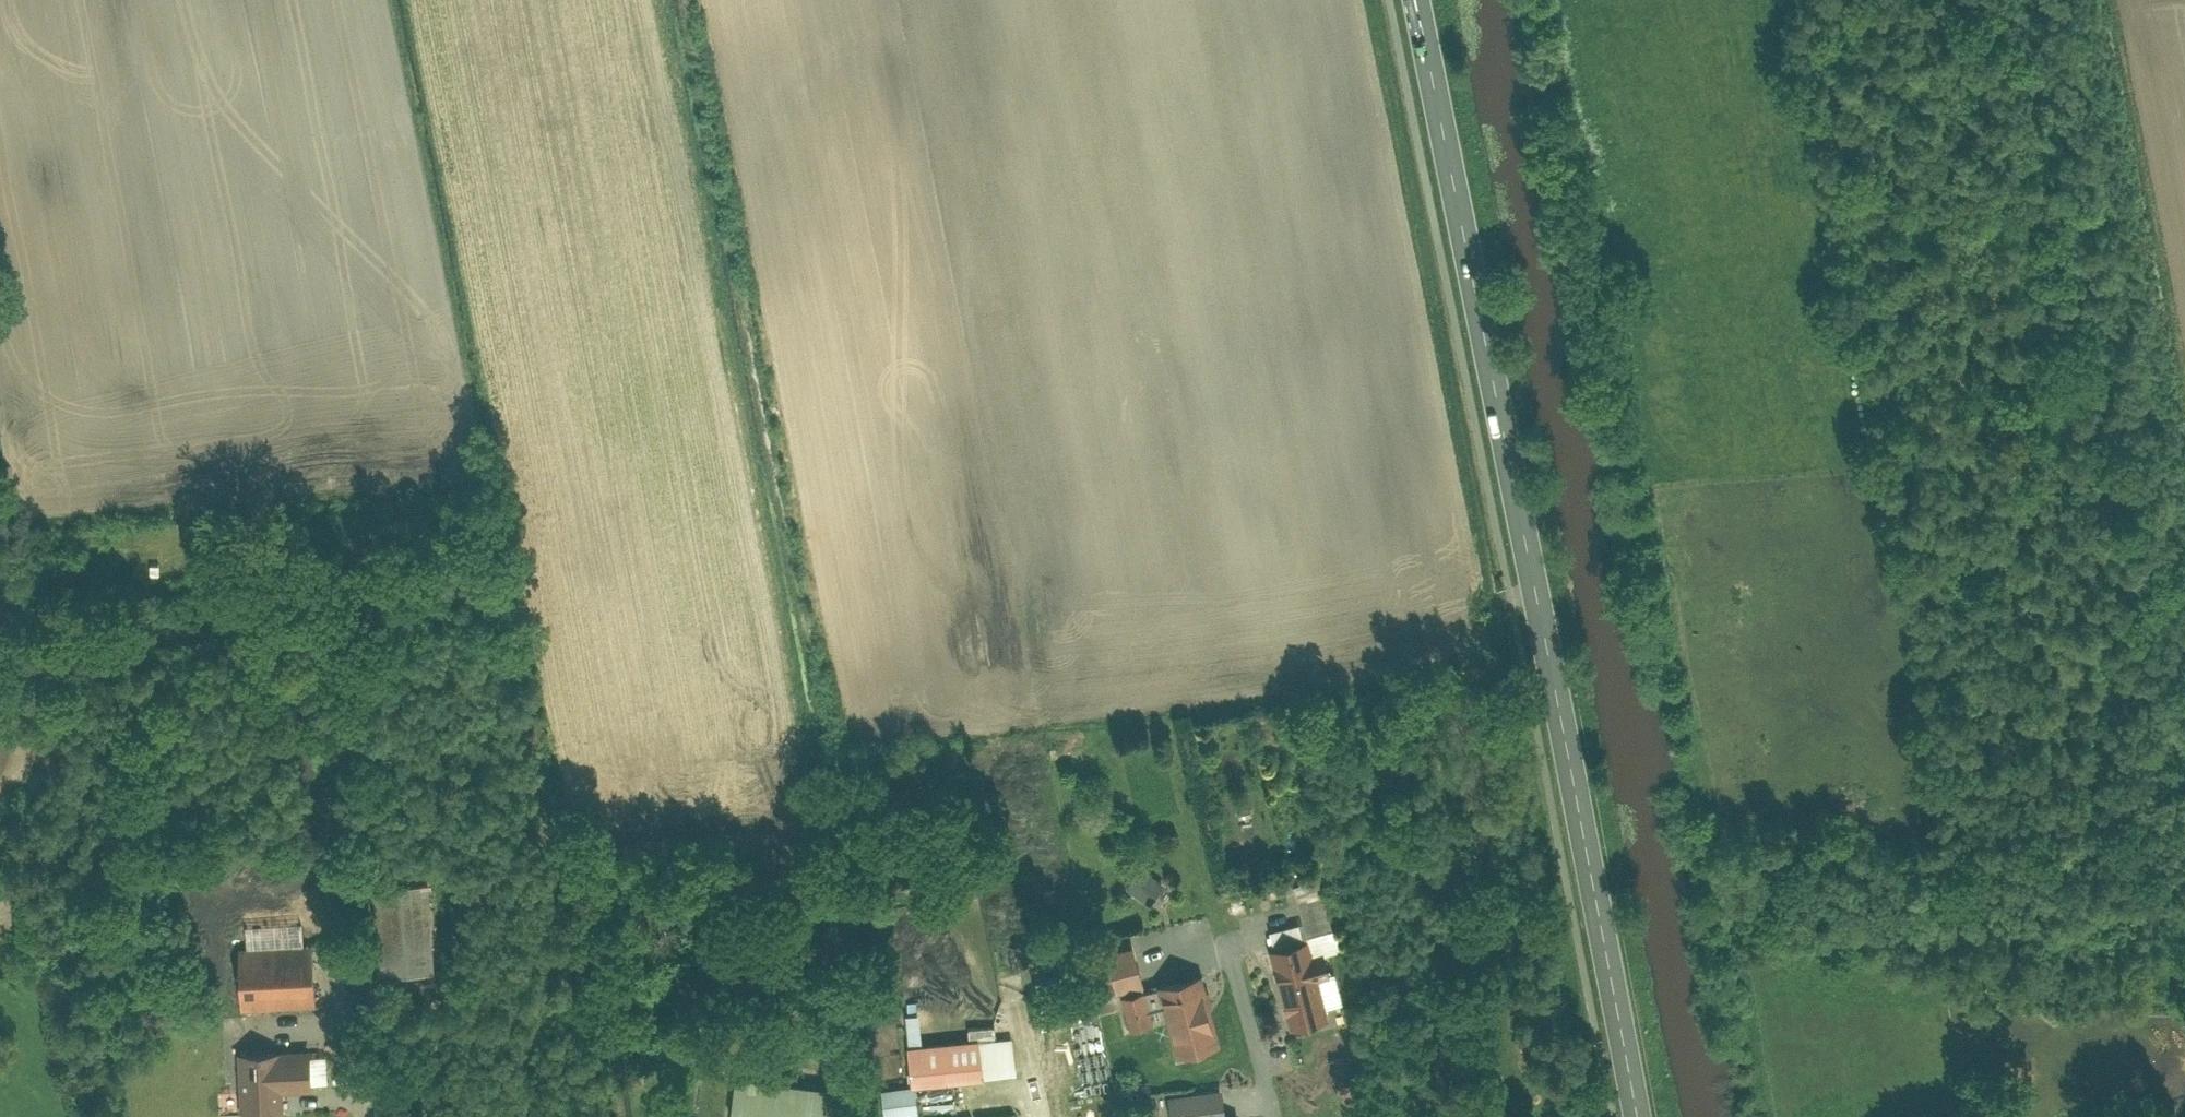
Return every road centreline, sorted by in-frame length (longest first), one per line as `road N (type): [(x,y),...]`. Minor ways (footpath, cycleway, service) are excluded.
road 1 (tertiary): [(1632,1116),(1414,0)]
road 2 (residential): [(1243,956),(1274,1116)]

